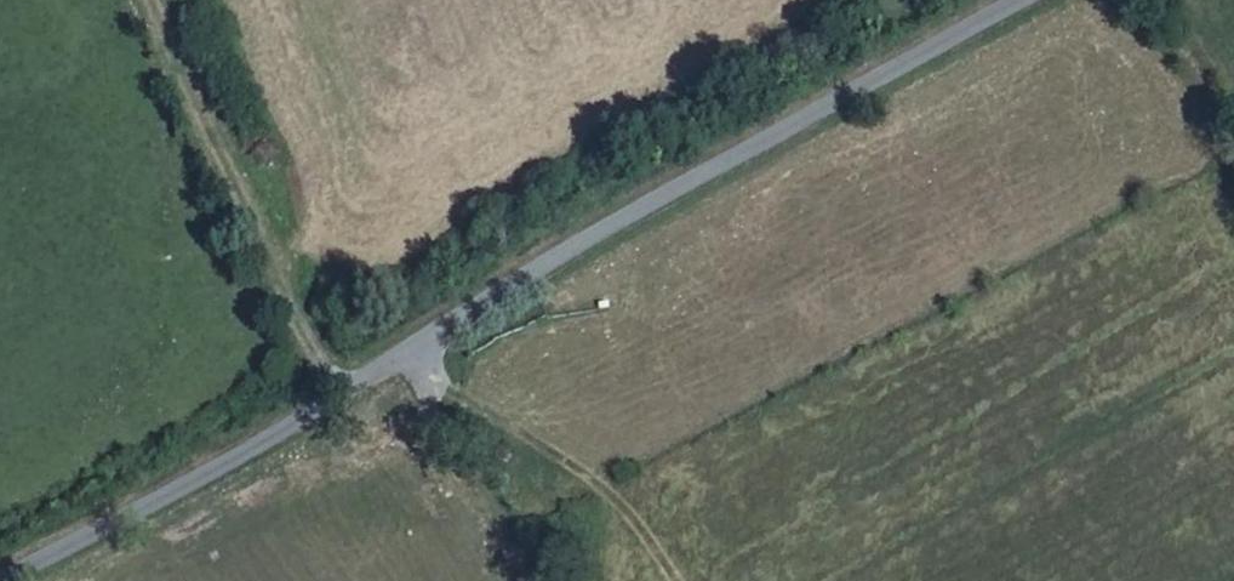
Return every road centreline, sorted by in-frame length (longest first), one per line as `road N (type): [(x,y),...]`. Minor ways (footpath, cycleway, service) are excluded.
road 1 (unclassified): [(0,579),(373,381),(491,286),(1010,0)]

